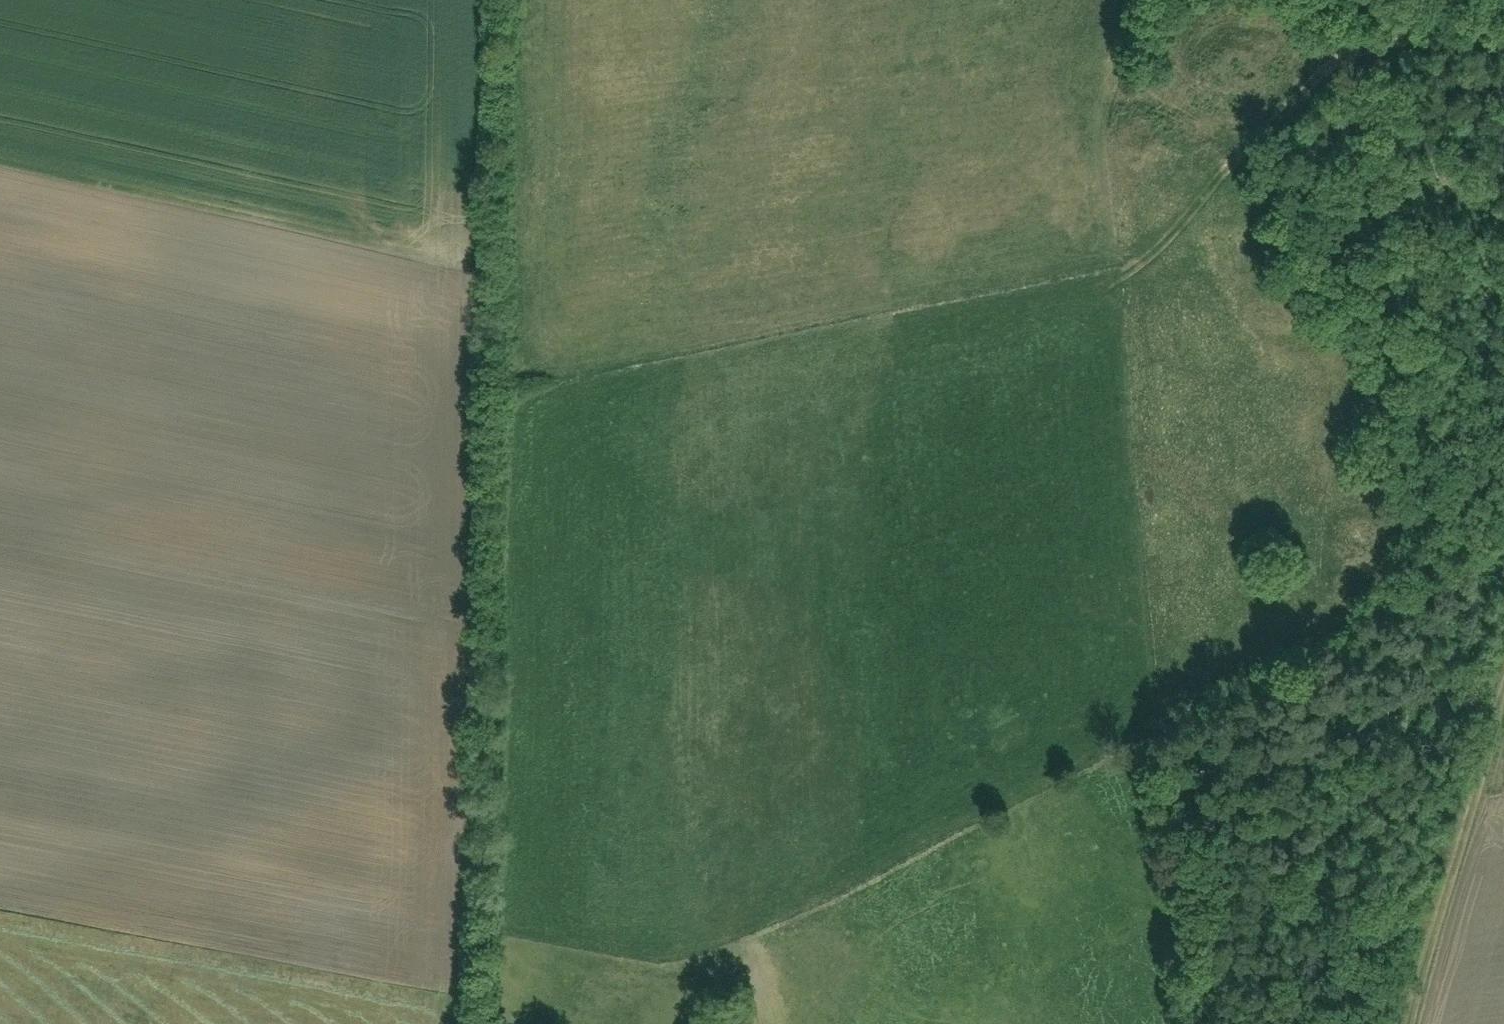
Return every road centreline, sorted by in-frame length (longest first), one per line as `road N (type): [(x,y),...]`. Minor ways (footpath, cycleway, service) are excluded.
road 1 (track): [(1412,1023),(1503,706)]
road 2 (track): [(1503,43),(1436,38),(1369,50),(1337,63),(1296,107)]

